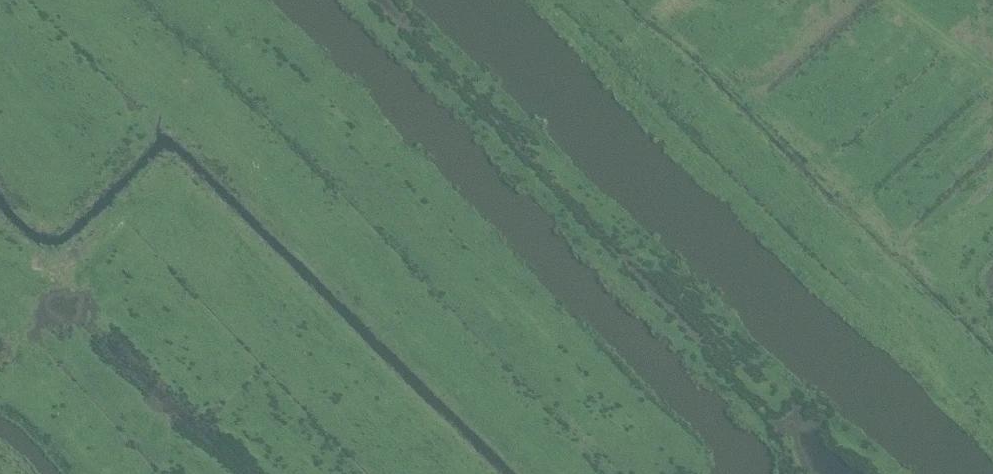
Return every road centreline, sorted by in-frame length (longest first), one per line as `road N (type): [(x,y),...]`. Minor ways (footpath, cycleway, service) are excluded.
road 1 (track): [(992,78),(882,0)]

